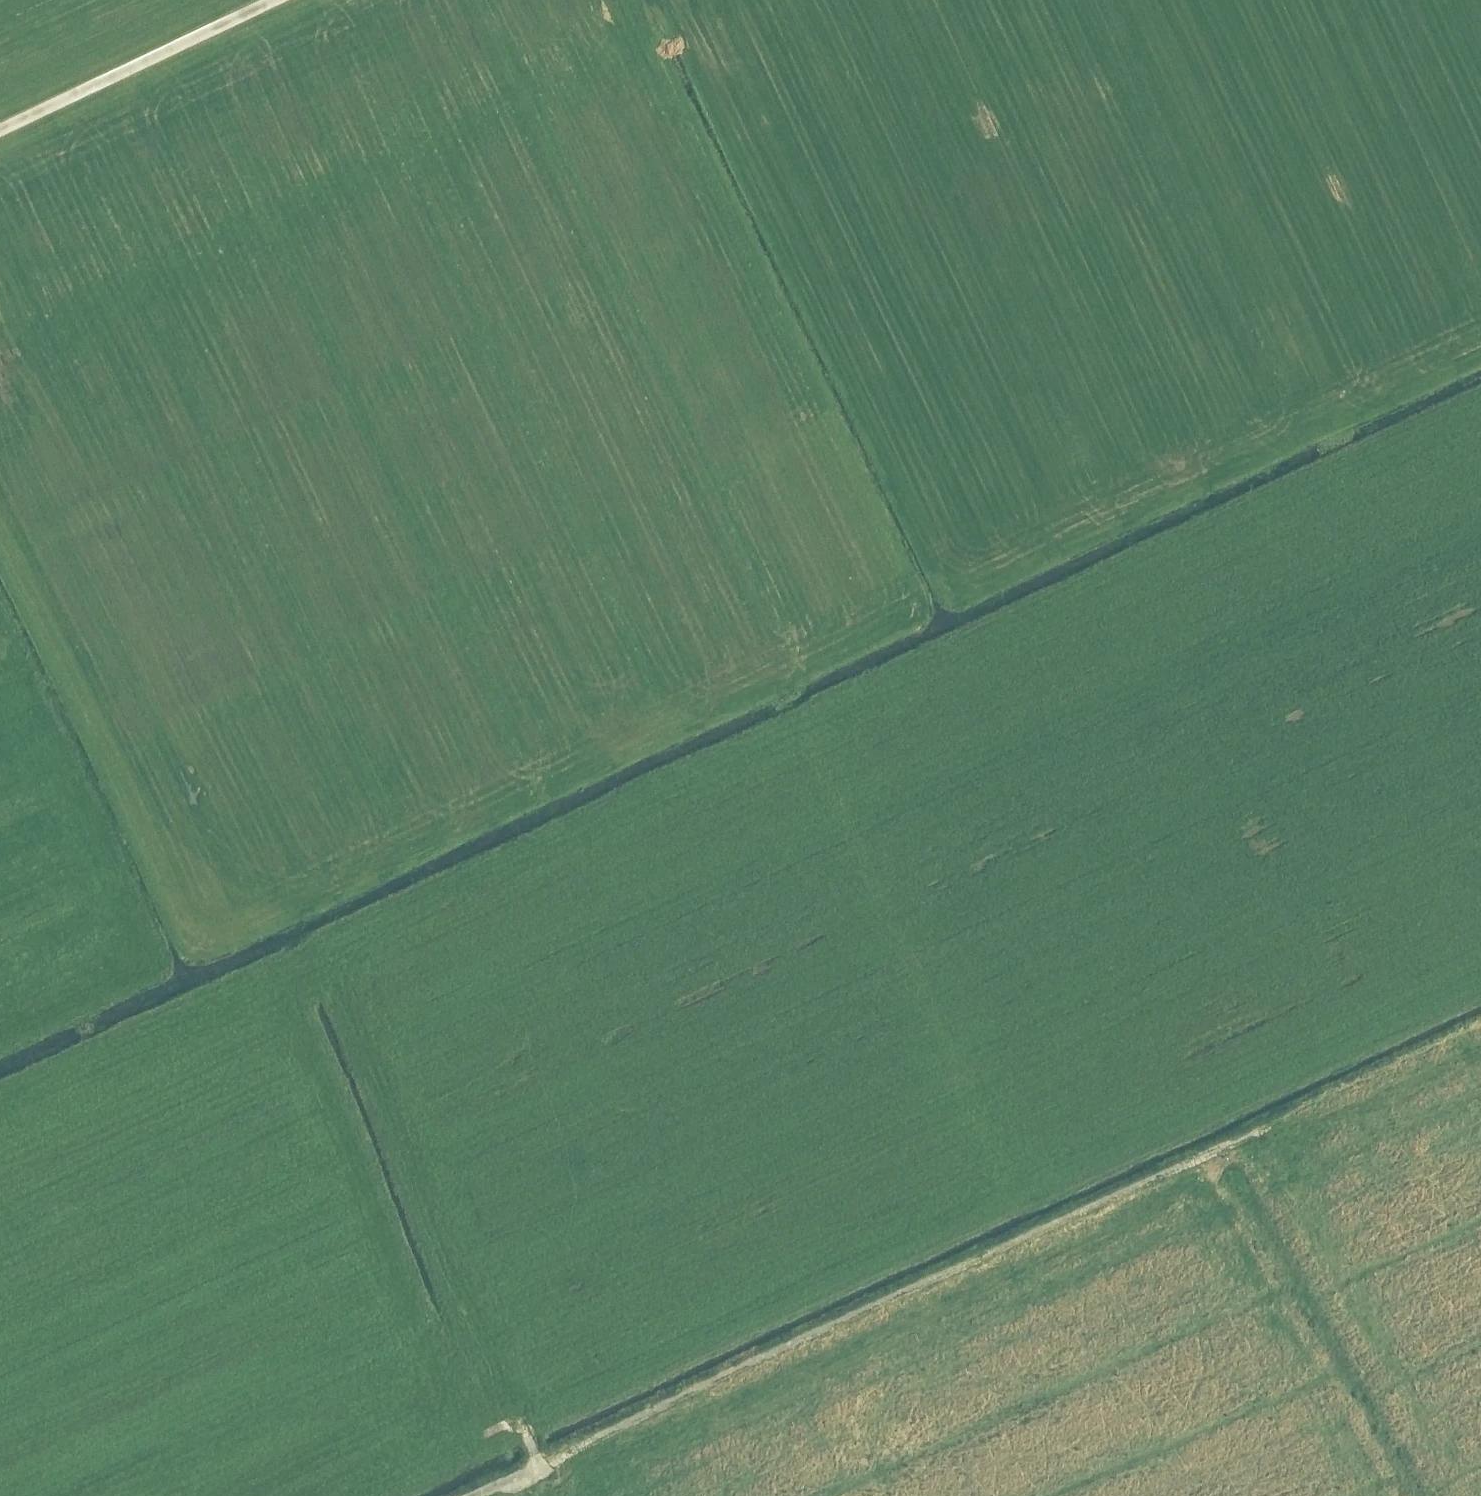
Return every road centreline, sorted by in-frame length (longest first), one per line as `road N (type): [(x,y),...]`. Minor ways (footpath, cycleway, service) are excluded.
road 1 (track): [(274,0),(0,130)]

